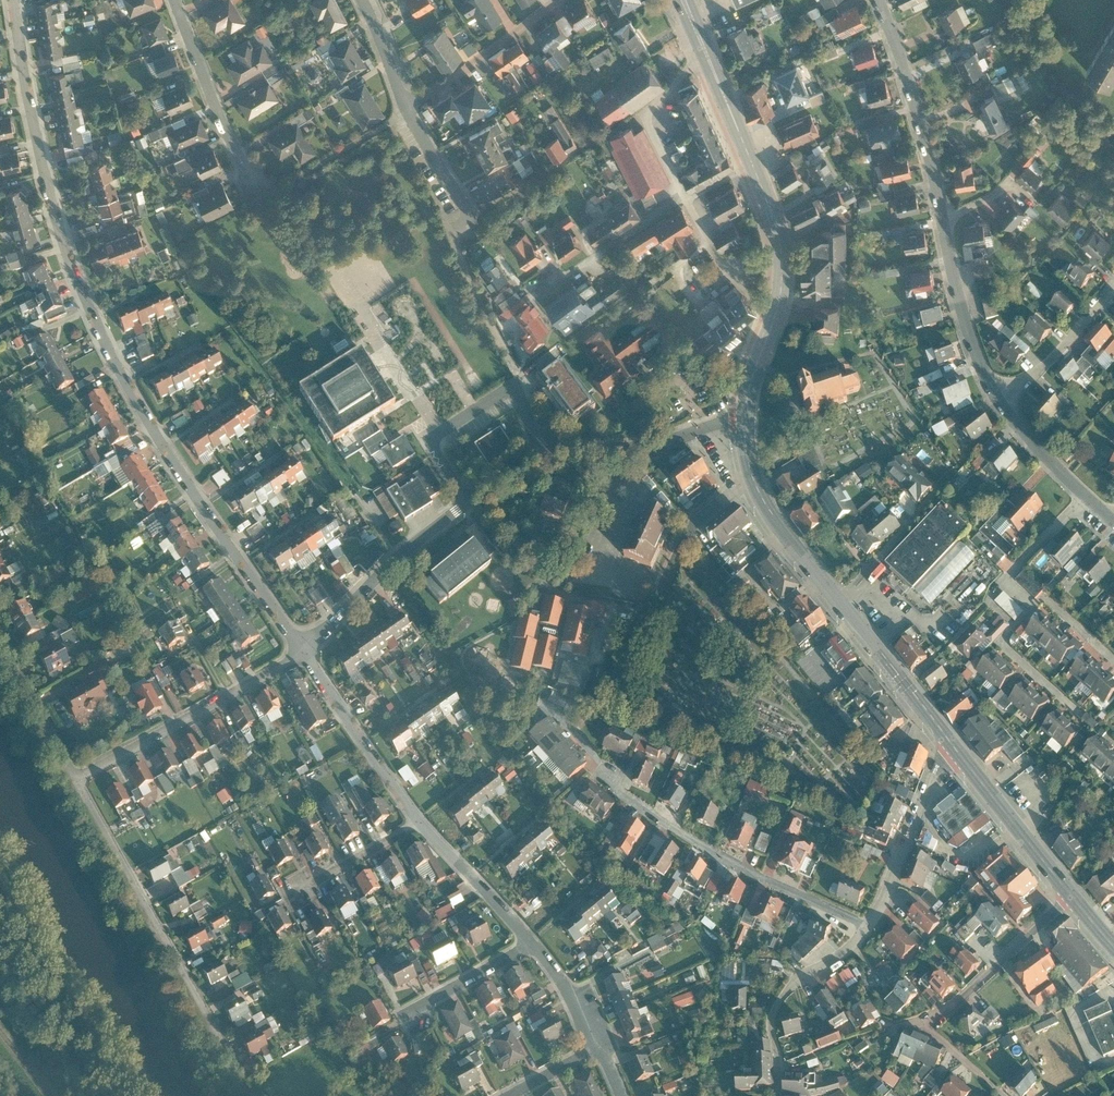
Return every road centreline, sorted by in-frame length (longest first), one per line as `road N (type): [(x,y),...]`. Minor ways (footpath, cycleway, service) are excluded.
road 1 (residential): [(299,651),(152,429),(90,309),(45,175),(11,0)]
road 2 (residential): [(76,779),(232,1063)]
road 3 (residential): [(539,450),(417,544),(299,651)]
road 4 (residential): [(607,784),(739,868),(868,927)]
road 5 (secondary): [(745,421),(781,275),(776,226),(753,166)]
road 6 (residential): [(299,651),(76,779)]
road 7 (residential): [(754,480),(692,530),(624,667)]
road 8 (residential): [(878,0),(943,217)]
road 9 (residential): [(419,825),(299,651)]
road 10 (residential): [(868,927),(803,976),(777,1007),(778,1095)]
road 11 (residential): [(539,450),(640,446),(745,421)]
road 12 (residential): [(171,0),(251,183)]
road 13 (residential): [(868,927),(933,775),(955,749)]
road 14 (residential): [(1072,897),(955,1004),(921,1024)]
road 15 (residential): [(943,217),(962,305),(1000,402)]
road 16 (secondary): [(955,749),(1072,897)]
road 17 (residential): [(561,0),(408,107)]
road 18 (residential): [(709,57),(645,112),(687,199)]
road 19 (secondary): [(858,624),(754,480)]
road 20 (residential): [(687,199),(538,290)]
road 21 (residential): [(1000,402),(1113,523)]
road 22 (residential): [(532,945),(419,825)]
road 23 (secondary): [(858,624),(955,749)]
road 24 (residential): [(0,644),(76,779)]
road 25 (residential): [(1000,402),(1113,297)]
road 26 (residential): [(532,945),(408,1016)]
road 27 (residential): [(419,825),(296,893)]
road 28 (residential): [(408,107),(472,218)]
road 29 (residential): [(597,1046),(532,945)]

